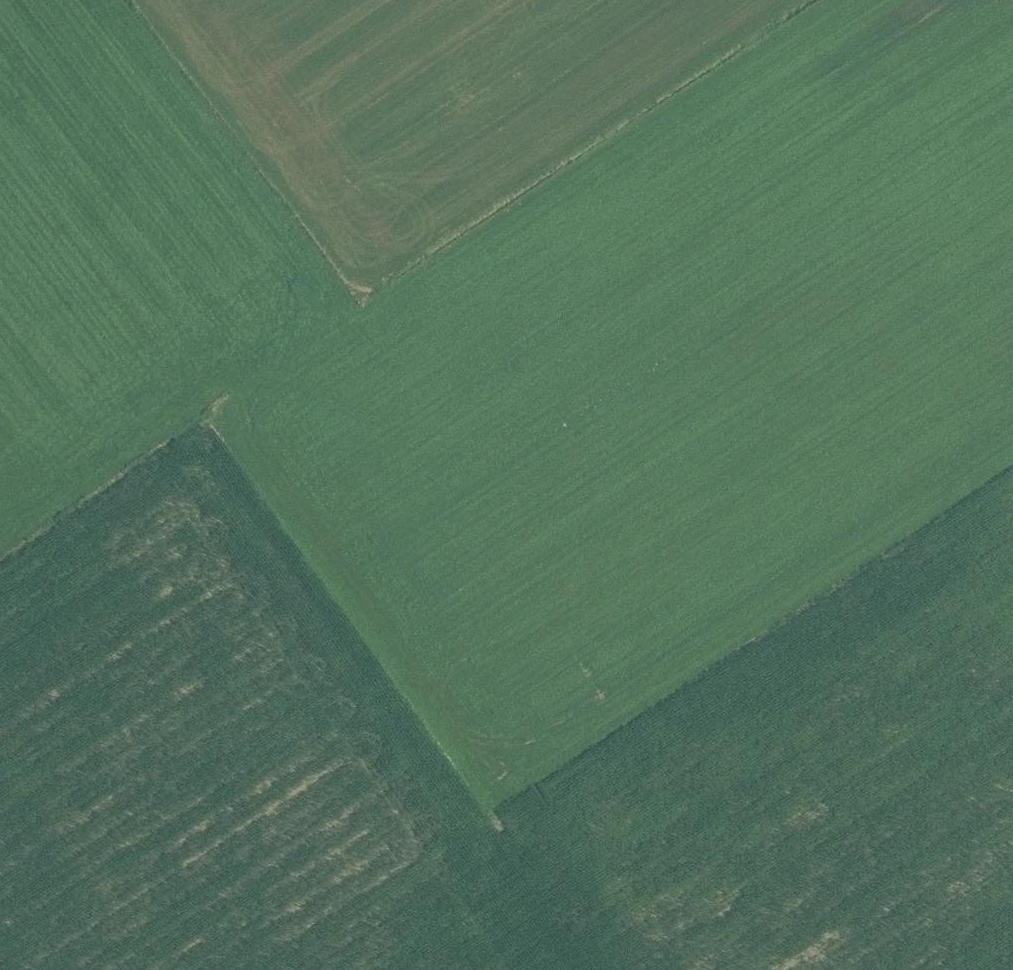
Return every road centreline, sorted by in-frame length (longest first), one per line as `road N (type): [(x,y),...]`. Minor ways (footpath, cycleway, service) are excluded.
road 1 (track): [(146,0),(363,283)]

